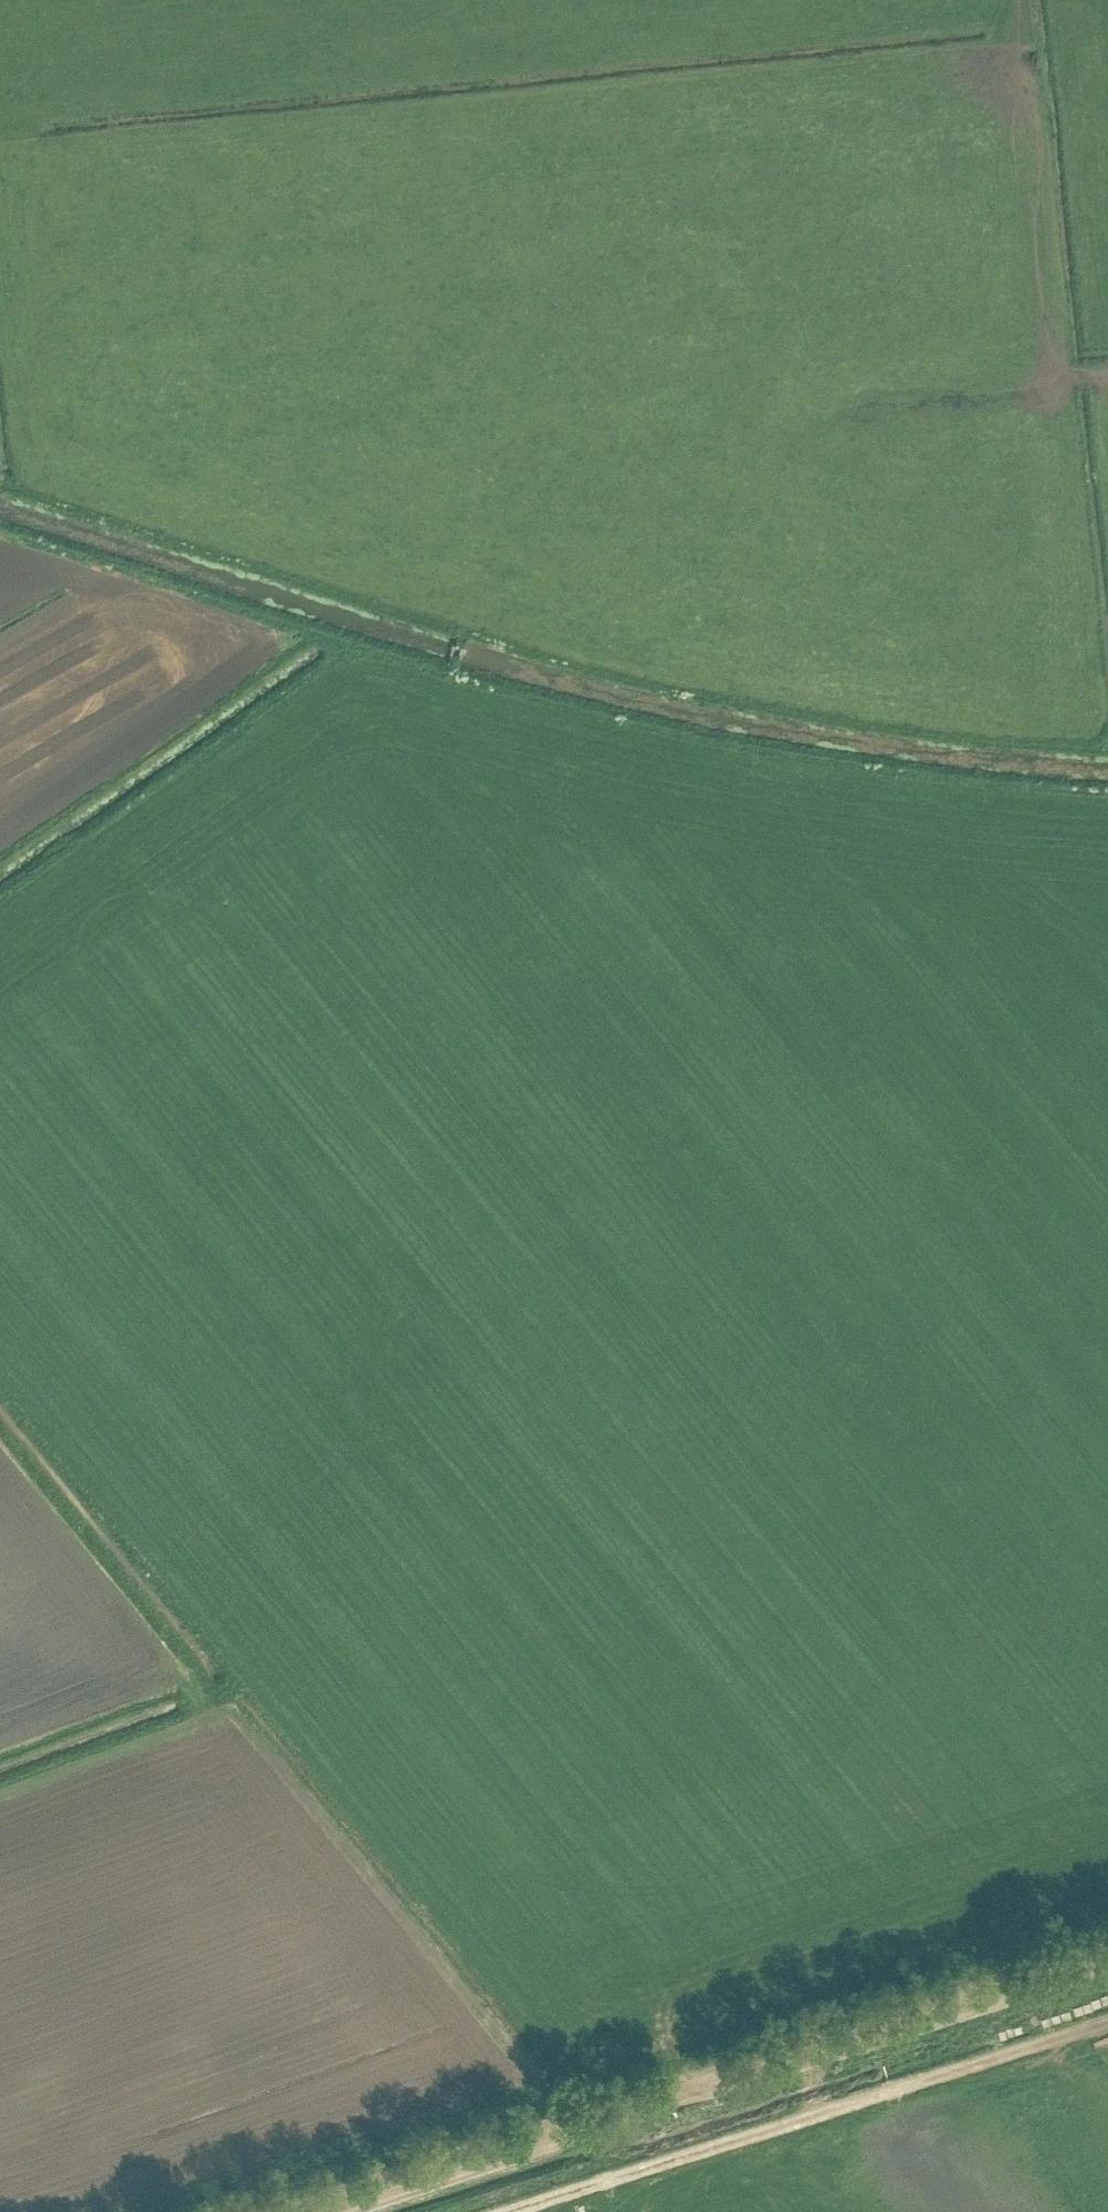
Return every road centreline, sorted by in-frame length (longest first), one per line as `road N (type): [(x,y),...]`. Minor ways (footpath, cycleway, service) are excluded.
road 1 (track): [(1107,1957),(313,2211)]

